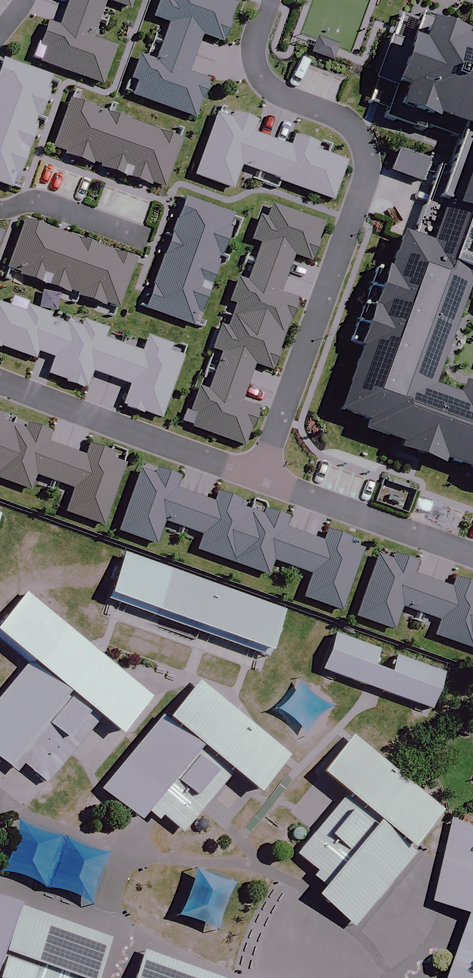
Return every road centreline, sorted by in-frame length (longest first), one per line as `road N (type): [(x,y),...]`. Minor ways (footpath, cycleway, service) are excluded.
road 1 (residential): [(258,478),(368,165),(351,128),(288,98),(261,72),(256,54),(273,0)]
road 2 (residential): [(0,381),(258,478)]
road 3 (residential): [(258,478),(472,555)]
road 4 (residential): [(149,241),(55,207),(0,208)]

